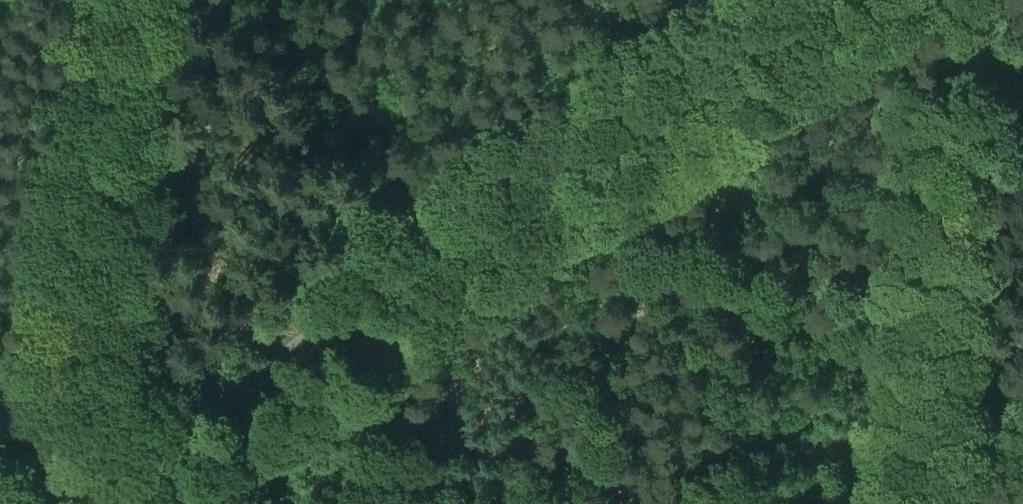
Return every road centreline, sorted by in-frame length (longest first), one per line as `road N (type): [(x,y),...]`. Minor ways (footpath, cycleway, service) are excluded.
road 1 (unclassified): [(60,503),(832,0)]
road 2 (unclassified): [(60,503),(120,0)]
road 3 (unclassified): [(1022,11),(996,20),(979,46),(984,75),(1022,104)]

